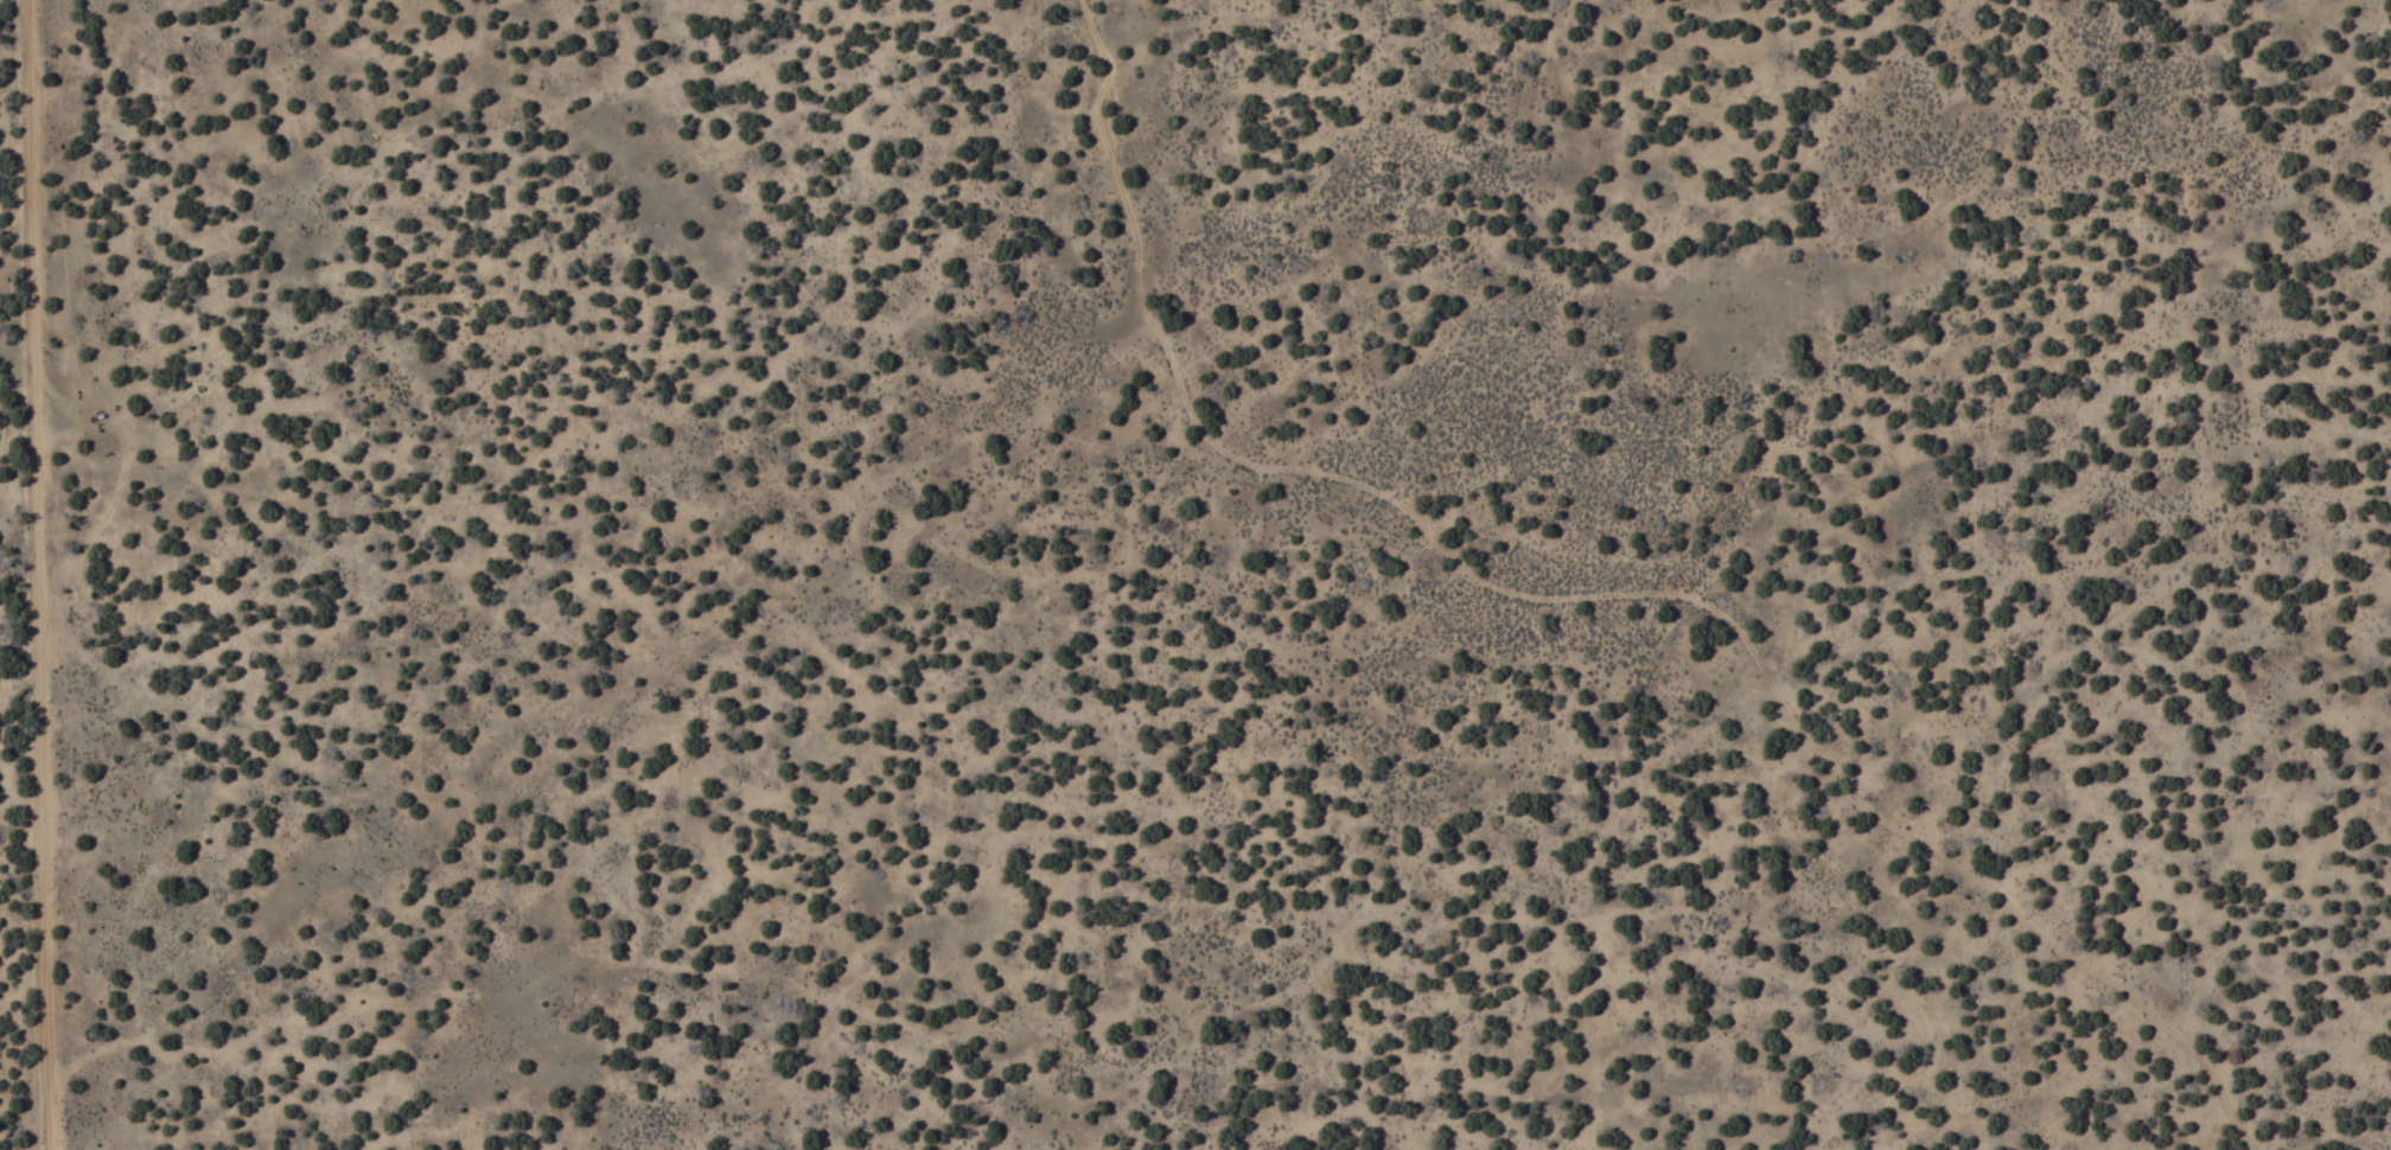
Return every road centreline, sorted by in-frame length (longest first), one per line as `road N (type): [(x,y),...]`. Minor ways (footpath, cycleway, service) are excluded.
road 1 (track): [(2256,1149),(2131,997),(1984,886),(1858,807),(1792,726),(1719,608),(1678,595),(1506,595),(1459,575),(1364,485),(1261,471),(1226,459),(1194,428),(1140,311),(1139,244),(1107,143),(1103,65),(1073,0)]
road 2 (tertiary): [(50,1149),(32,0)]

